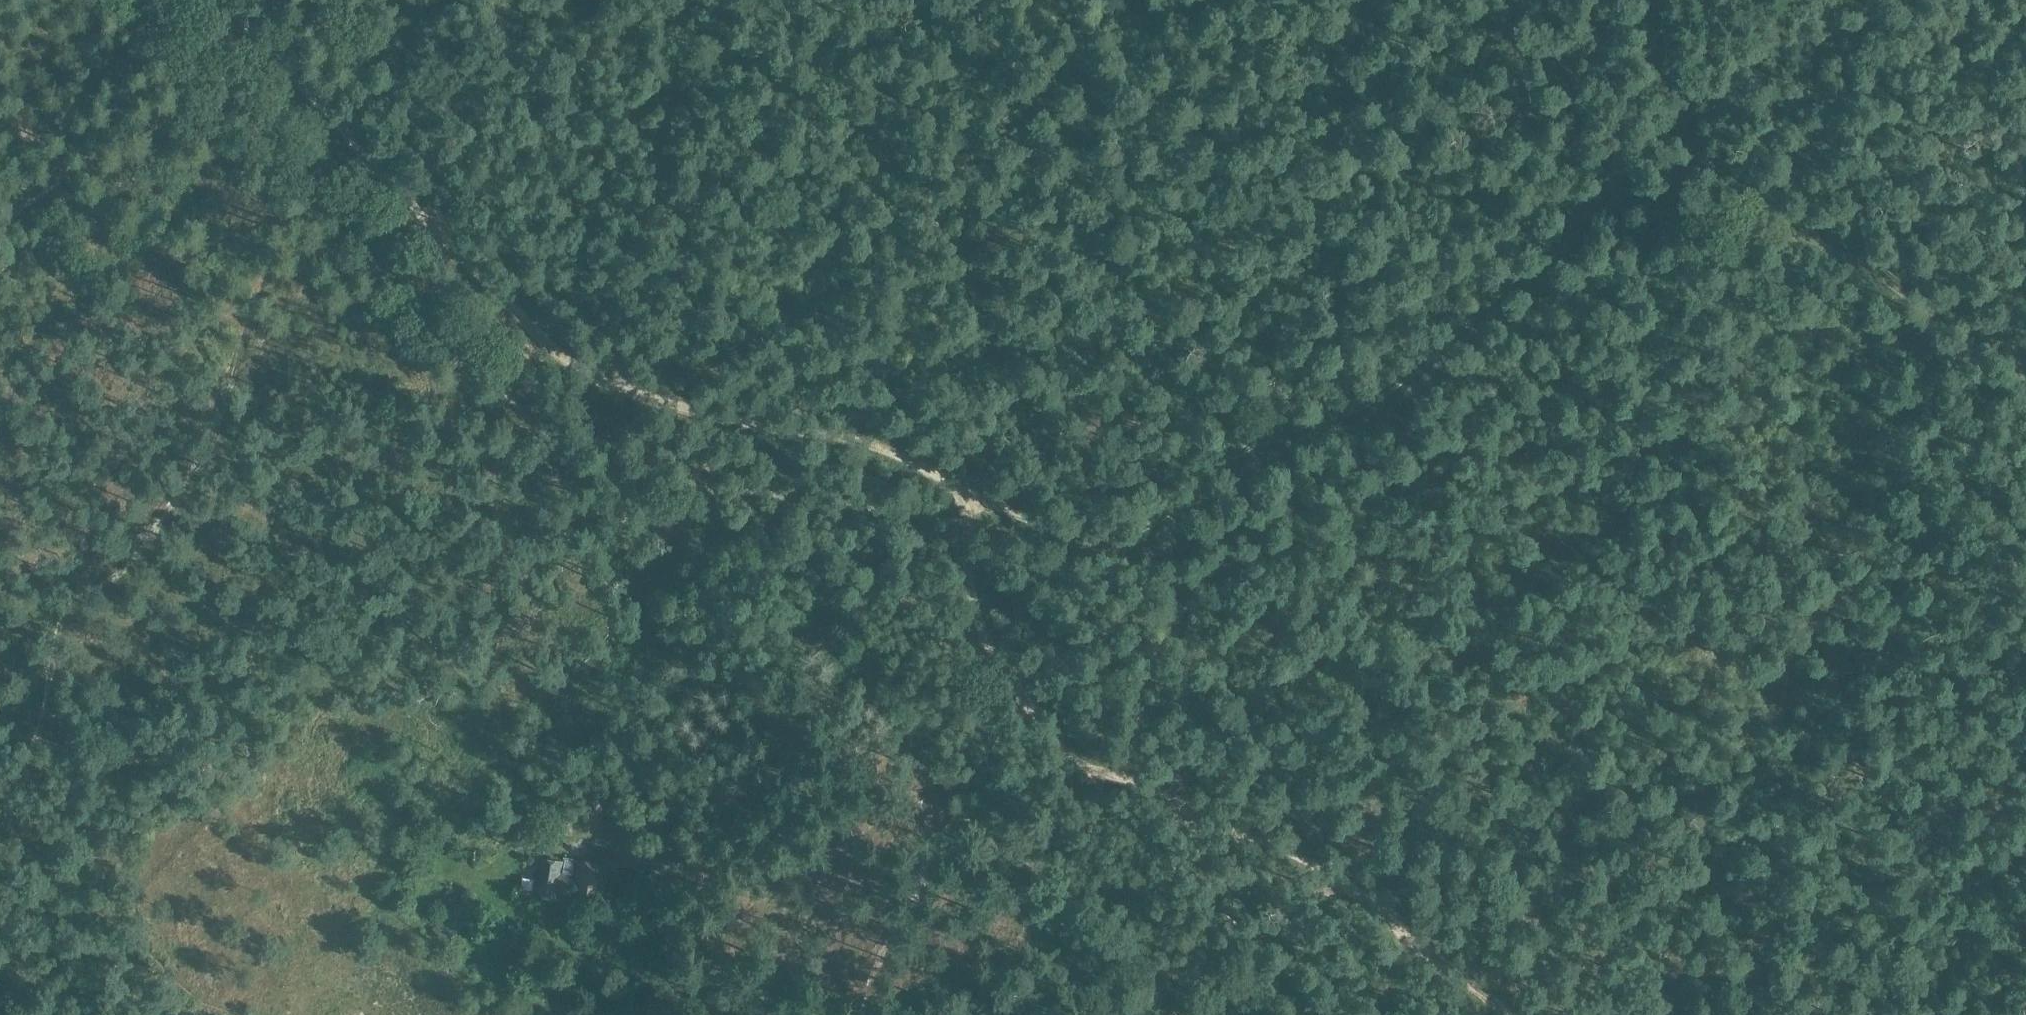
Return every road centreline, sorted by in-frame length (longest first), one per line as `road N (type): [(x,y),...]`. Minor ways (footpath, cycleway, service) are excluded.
road 1 (track): [(964,495),(1019,518),(1109,536),(1140,533),(1257,442),(1353,411),(1408,379),(1601,196),(1678,135)]
road 2 (track): [(367,154),(516,316),(590,376),(678,408),(894,451),(964,495)]
road 3 (track): [(1063,748),(1294,852),(1510,1014)]
road 4 (track): [(1678,135),(1746,193),(1886,268),(2025,366)]
road 5 (track): [(964,495),(957,518),(968,591),(984,642),(1007,674)]
road 6 (track): [(1678,135),(1656,0)]

